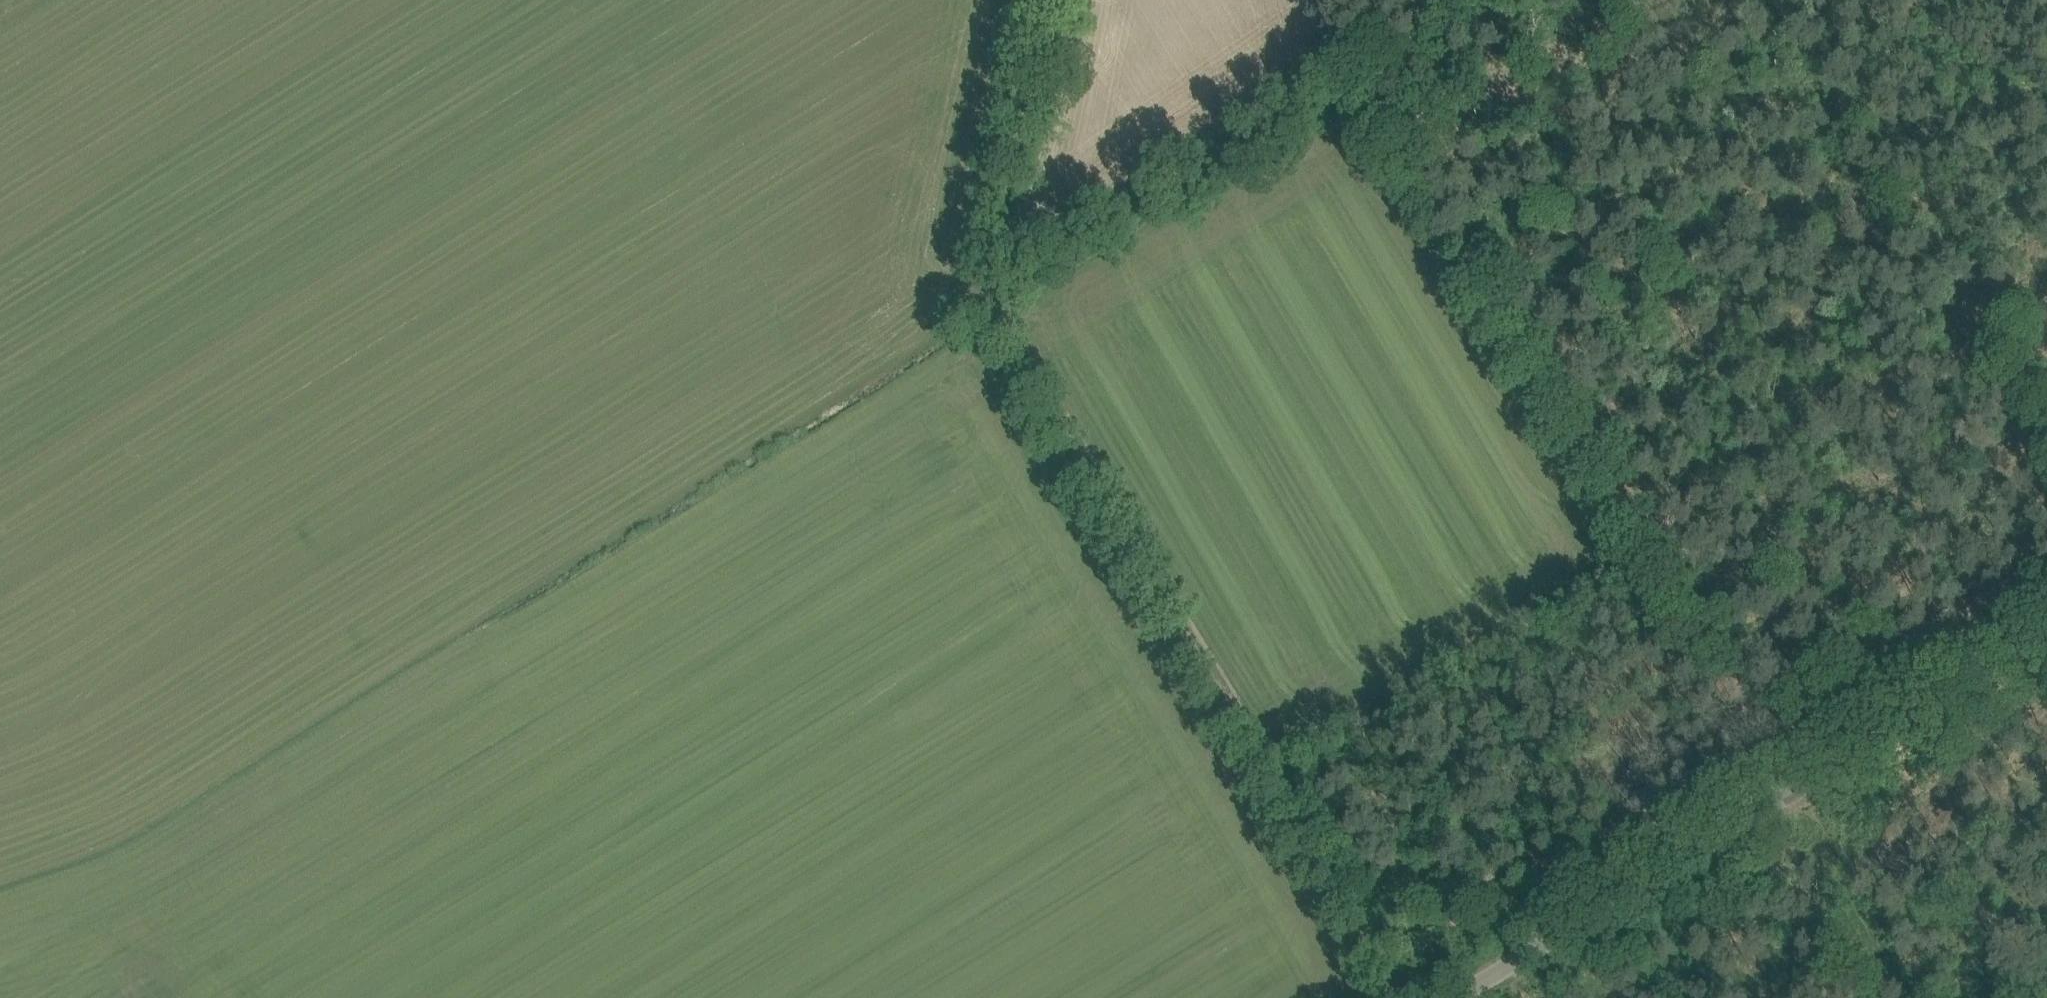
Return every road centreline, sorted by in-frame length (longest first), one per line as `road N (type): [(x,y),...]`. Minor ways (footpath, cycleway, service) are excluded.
road 1 (track): [(1405,997),(993,293),(1052,0)]
road 2 (unclassified): [(1455,997),(2046,638)]

